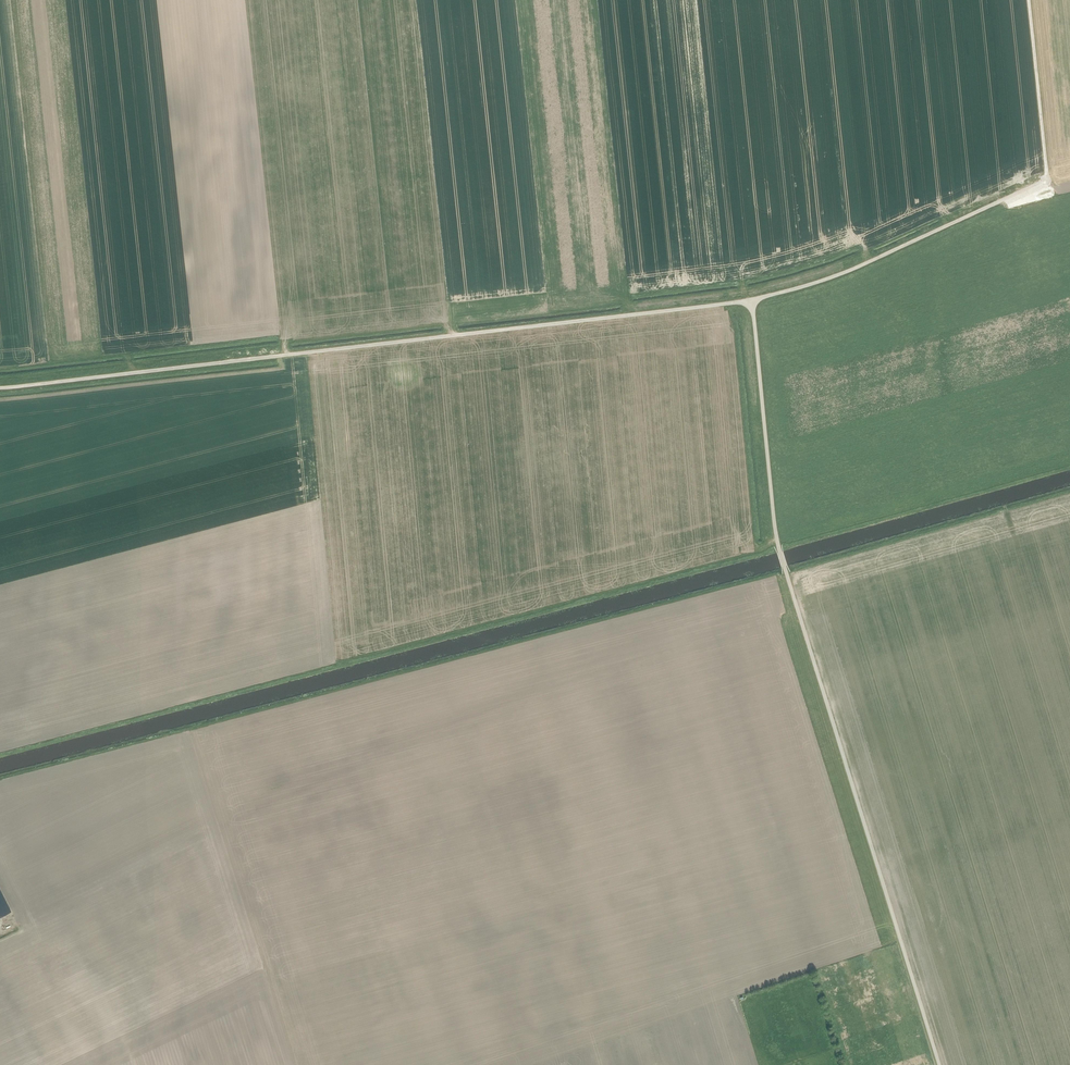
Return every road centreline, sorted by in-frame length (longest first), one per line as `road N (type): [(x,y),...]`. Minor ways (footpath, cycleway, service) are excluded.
road 1 (unclassified): [(940,1064),(777,538),(752,300)]
road 2 (unclassified): [(0,388),(752,300)]
road 3 (unclassified): [(752,300),(844,273),(1047,179),(1029,0)]

